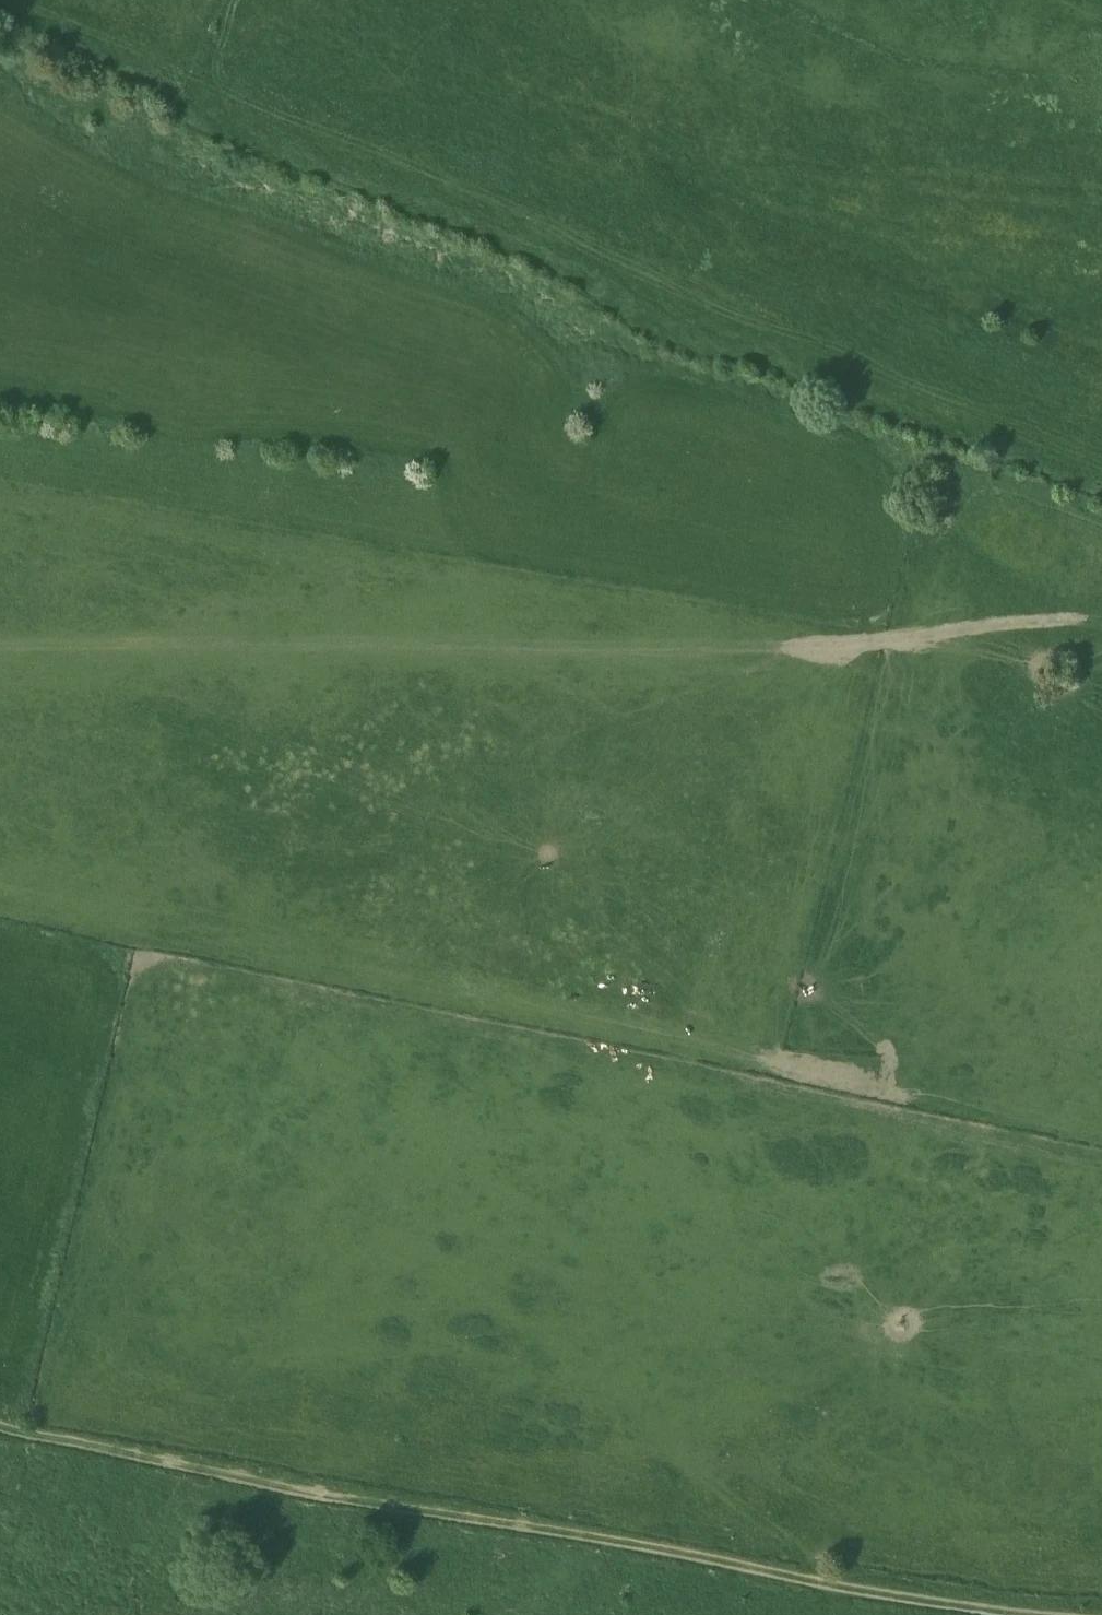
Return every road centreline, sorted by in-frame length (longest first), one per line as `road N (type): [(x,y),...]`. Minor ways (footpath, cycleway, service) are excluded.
road 1 (track): [(1027,1614),(290,1488),(0,1425)]

